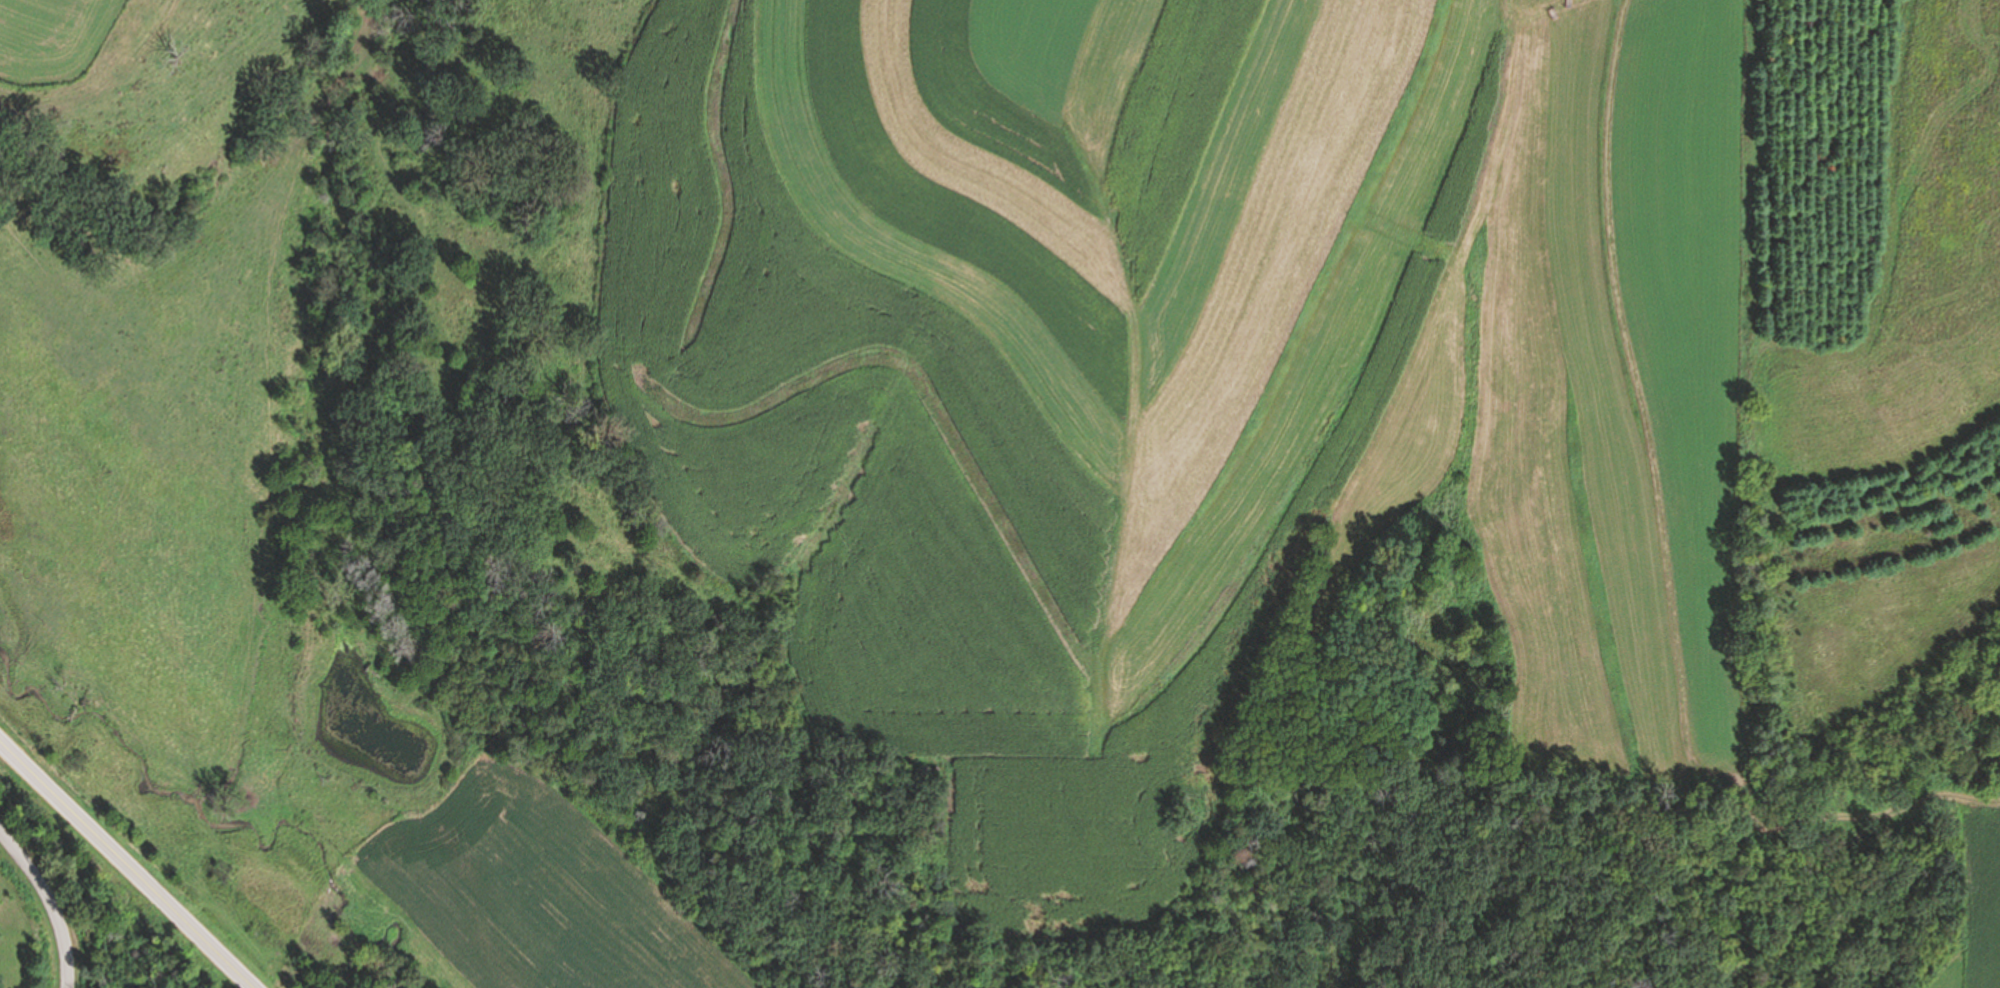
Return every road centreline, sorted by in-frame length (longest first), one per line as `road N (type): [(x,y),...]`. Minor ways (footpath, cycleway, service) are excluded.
road 1 (primary): [(255,987),(0,739)]
road 2 (residential): [(68,987),(53,905),(0,830)]

